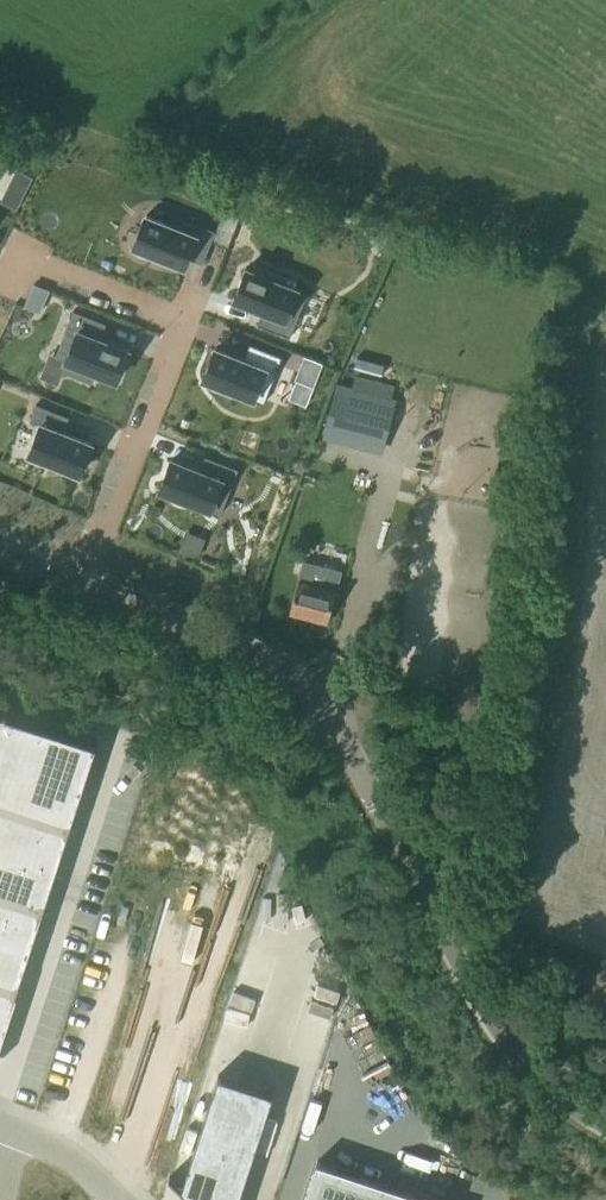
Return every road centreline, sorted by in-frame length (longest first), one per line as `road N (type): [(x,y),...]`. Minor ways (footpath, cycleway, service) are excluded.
road 1 (unclassified): [(605,1102),(572,1087),(484,1002),(324,706),(276,672),(79,580)]
road 2 (residential): [(79,580),(183,326)]
road 3 (residential): [(5,285),(16,256),(183,326)]
road 4 (unclassified): [(0,1126),(59,1150),(125,1199)]

